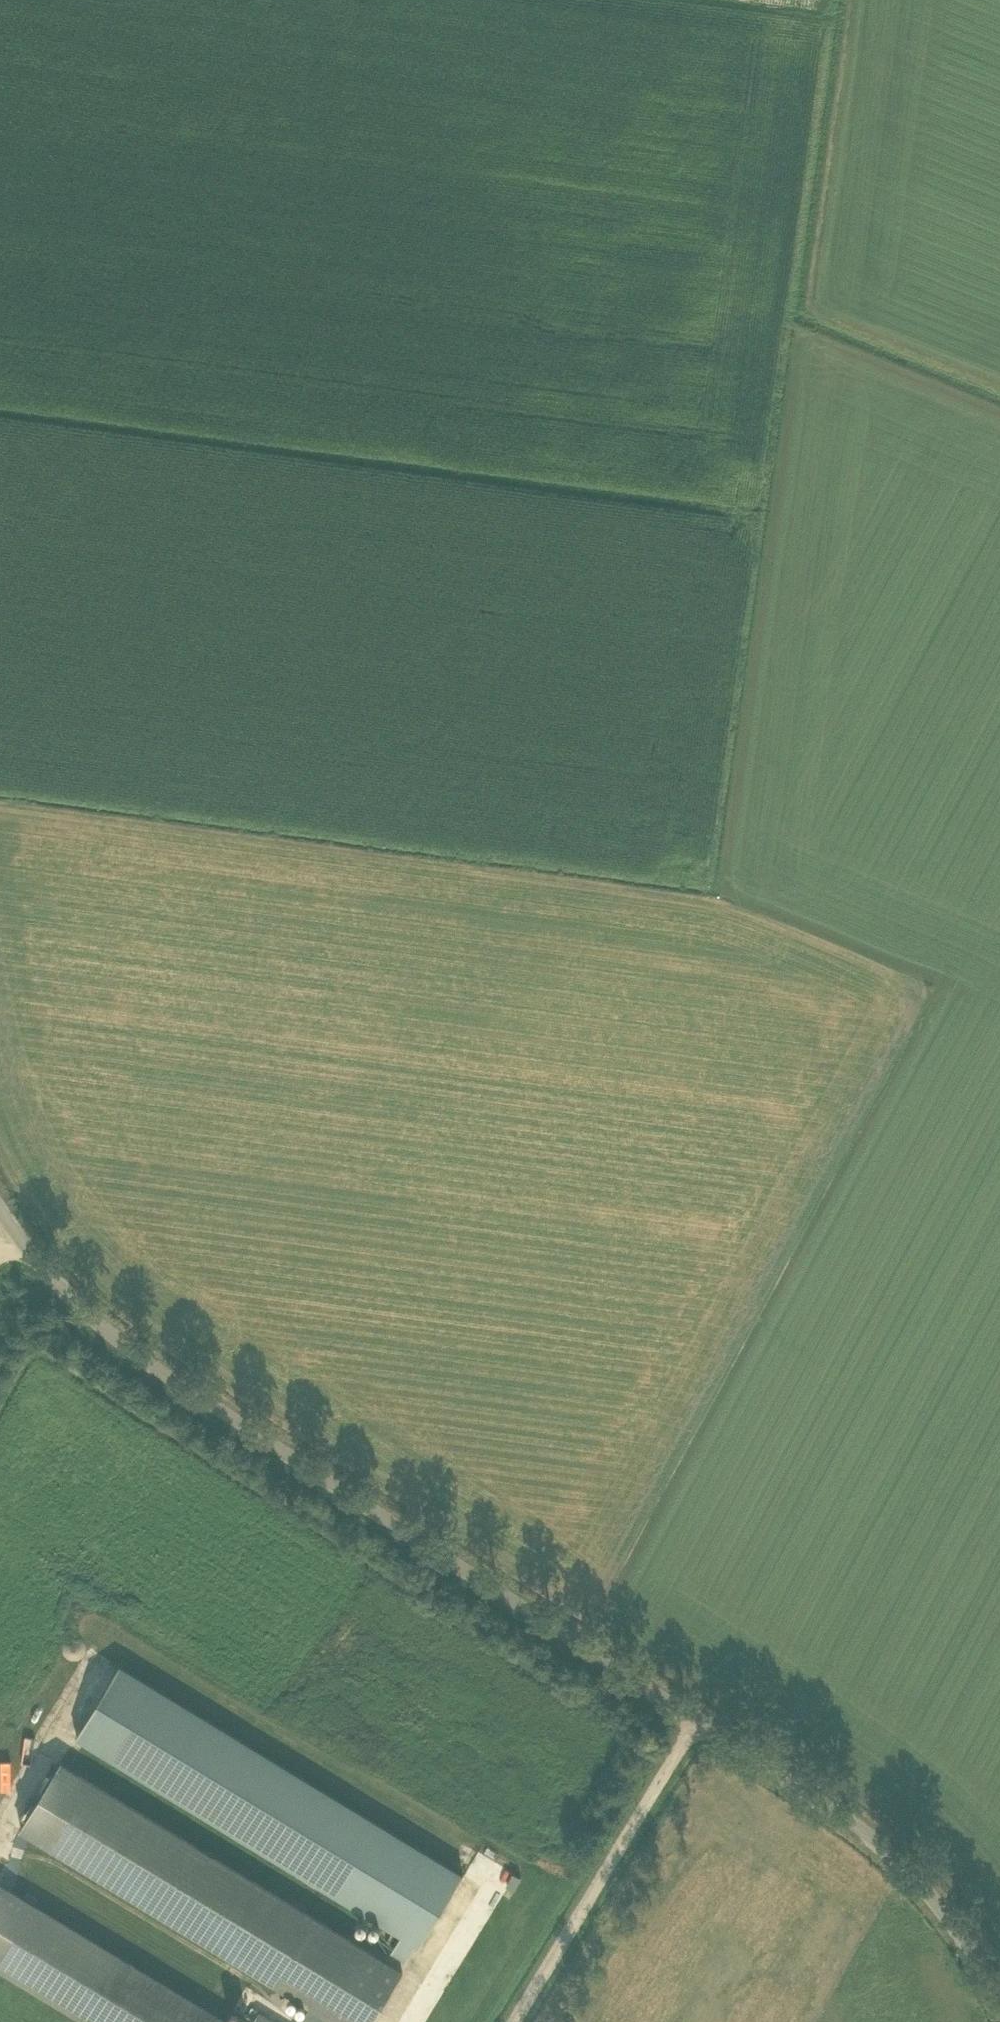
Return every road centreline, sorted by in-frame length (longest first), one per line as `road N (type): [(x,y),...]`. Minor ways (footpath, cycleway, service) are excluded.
road 1 (unclassified): [(999,1977),(973,1913),(866,1816),(701,1717),(172,1366),(66,1291),(0,1212)]
road 2 (track): [(701,1717),(513,2021)]

